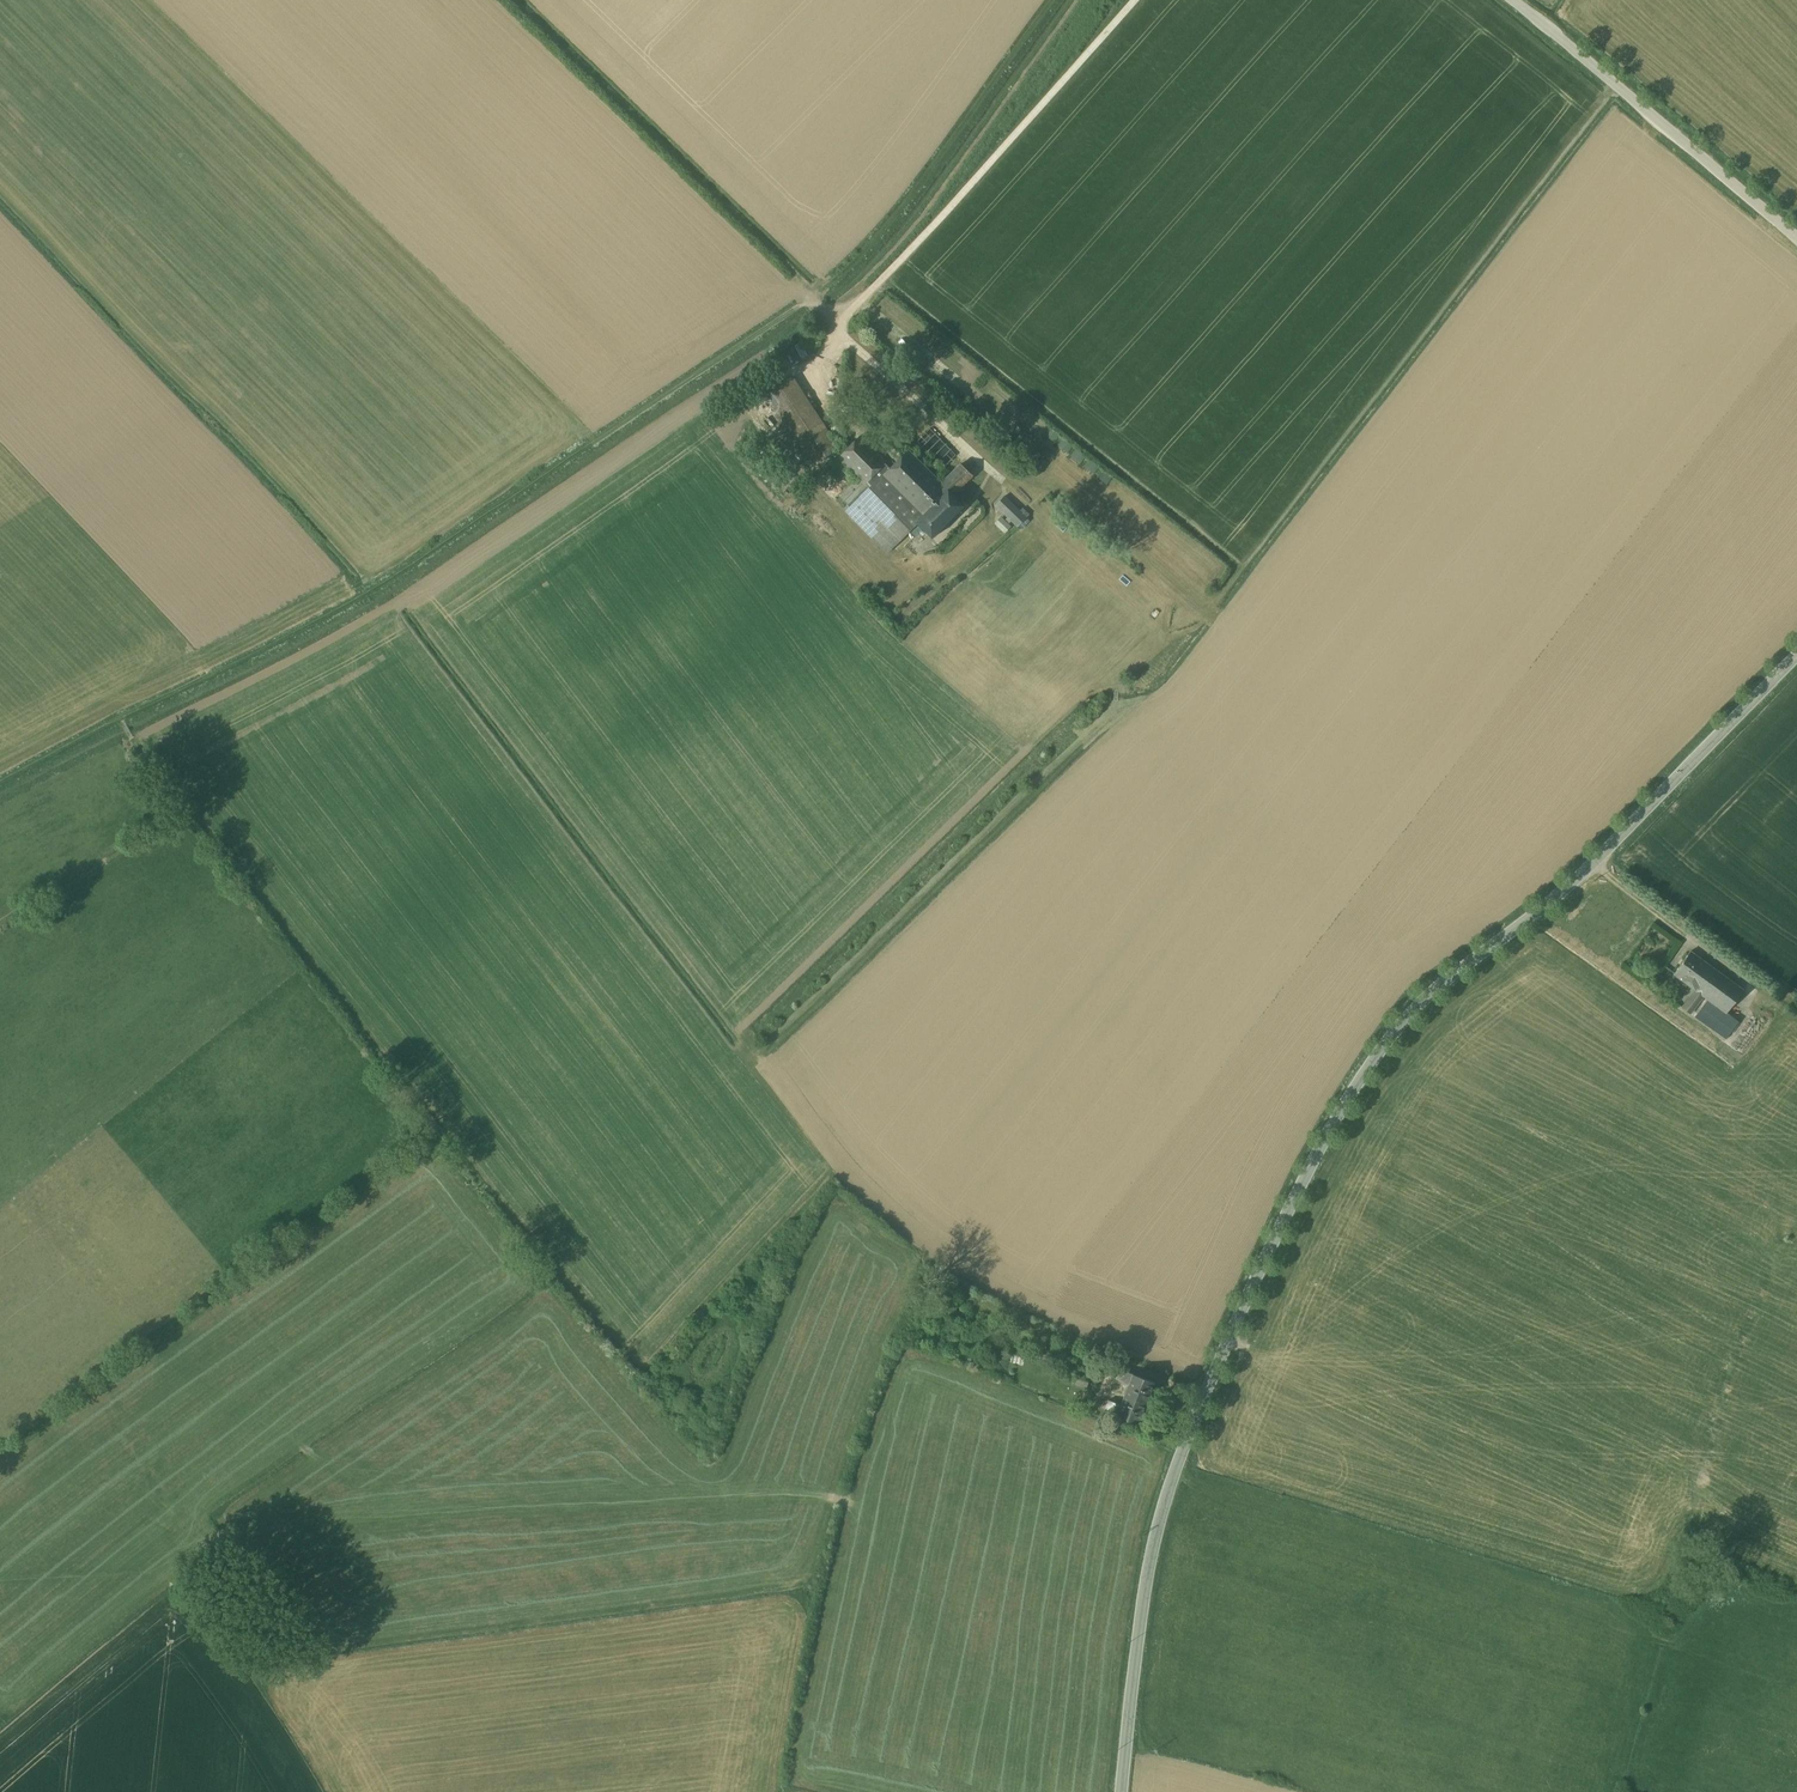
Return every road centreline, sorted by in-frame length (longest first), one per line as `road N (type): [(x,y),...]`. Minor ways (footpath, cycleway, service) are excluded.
road 1 (tertiary): [(1796,656),(1561,893),(1426,997),(1341,1110),(1257,1275),(1163,1505),(1146,1576),(1121,1791)]
road 2 (unclassified): [(839,323),(1135,0)]
road 3 (track): [(804,298),(794,274),(512,0)]
road 4 (unclassified): [(1796,237),(1511,0)]

